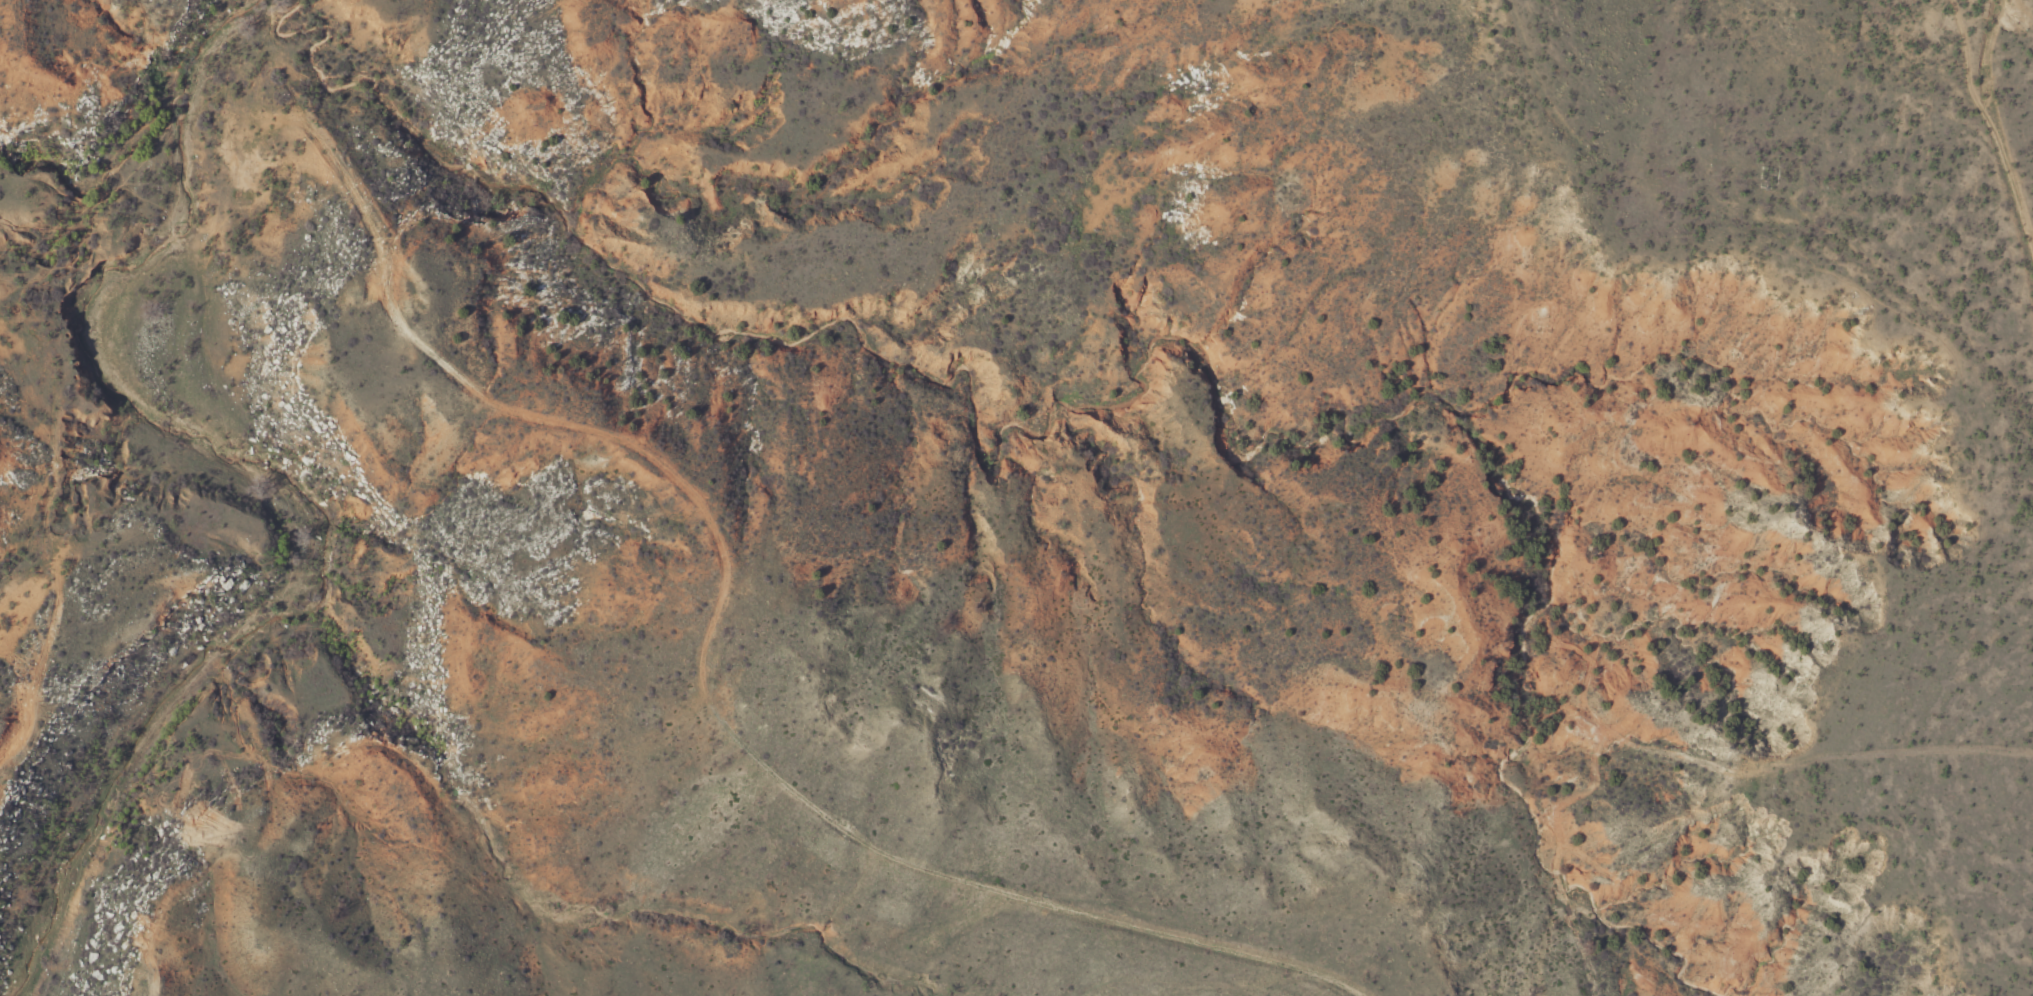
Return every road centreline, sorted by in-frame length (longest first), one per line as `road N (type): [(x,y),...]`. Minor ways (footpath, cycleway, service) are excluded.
road 1 (track): [(2032,254),(1991,126),(1983,62),(2000,0)]

